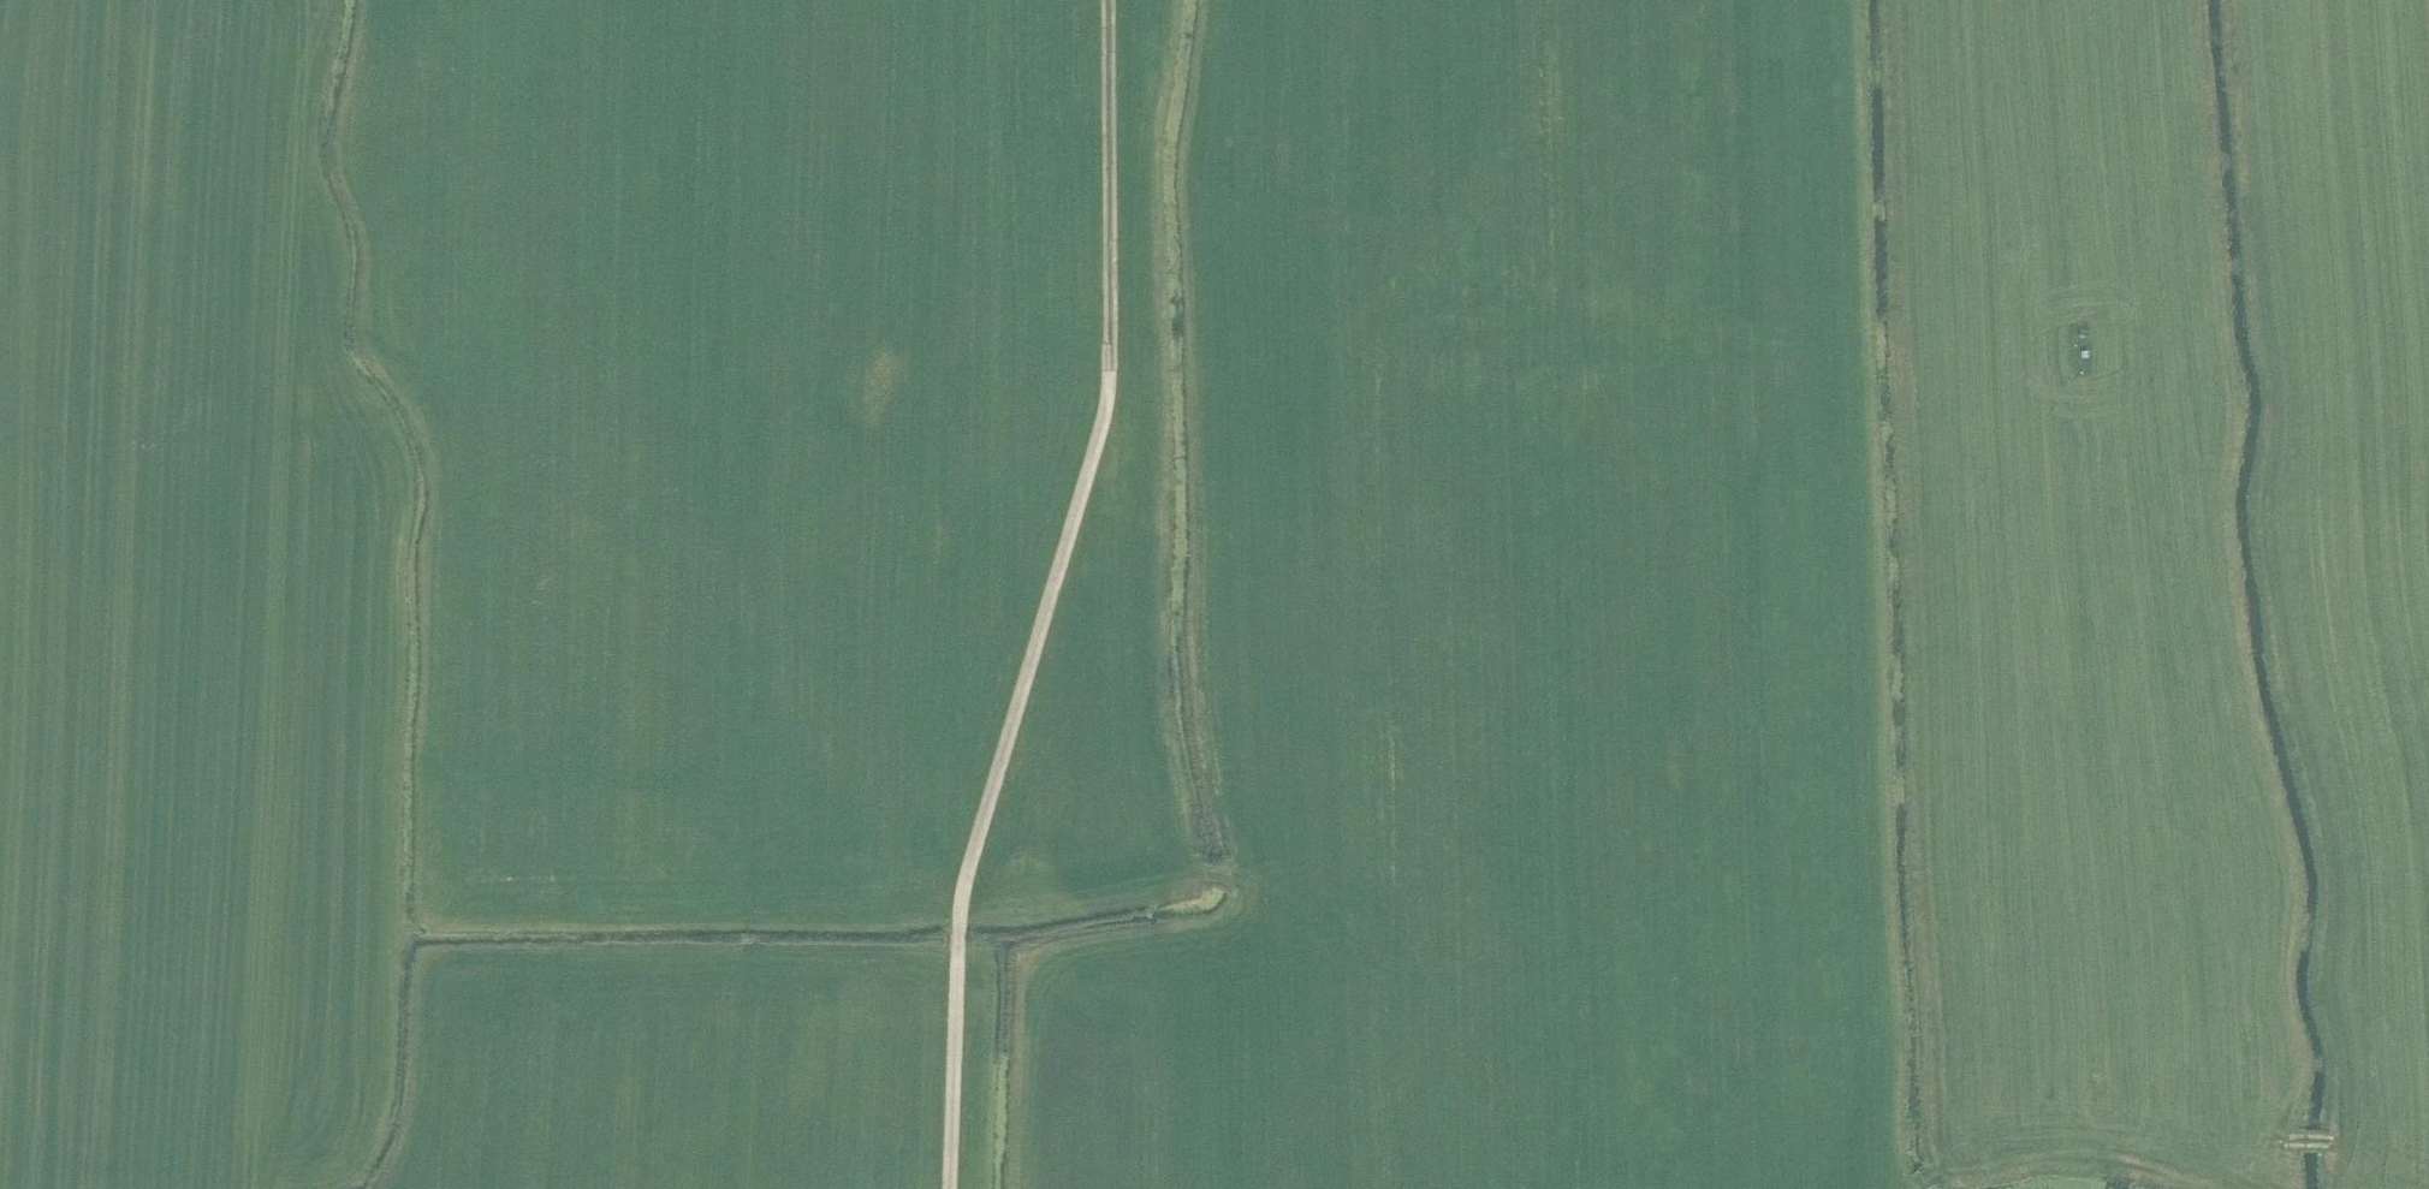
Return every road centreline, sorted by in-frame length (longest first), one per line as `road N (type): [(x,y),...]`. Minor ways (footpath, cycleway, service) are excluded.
road 1 (track): [(949,1188),(967,876),(1108,404),(1109,0)]

